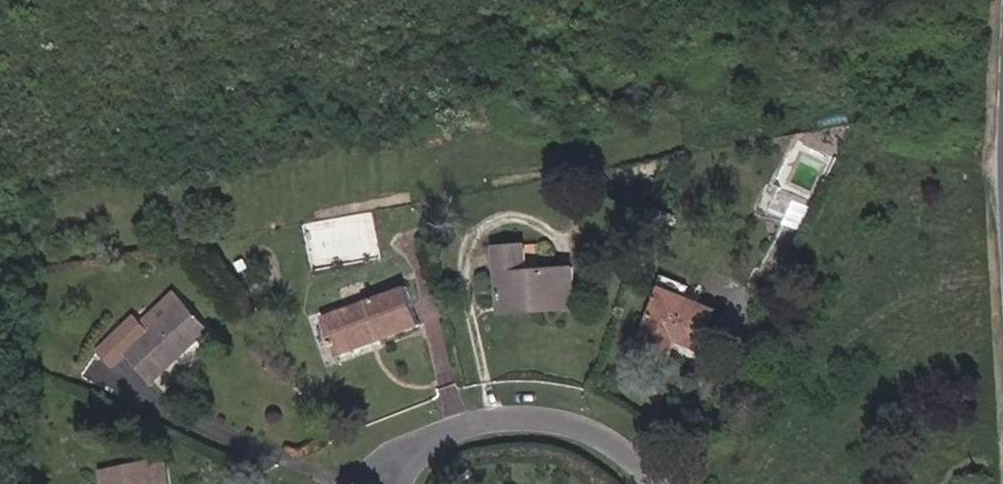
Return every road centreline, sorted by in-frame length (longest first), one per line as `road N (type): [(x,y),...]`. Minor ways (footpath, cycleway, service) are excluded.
road 1 (residential): [(657,483),(585,430),(511,417),(465,424),(398,462)]

